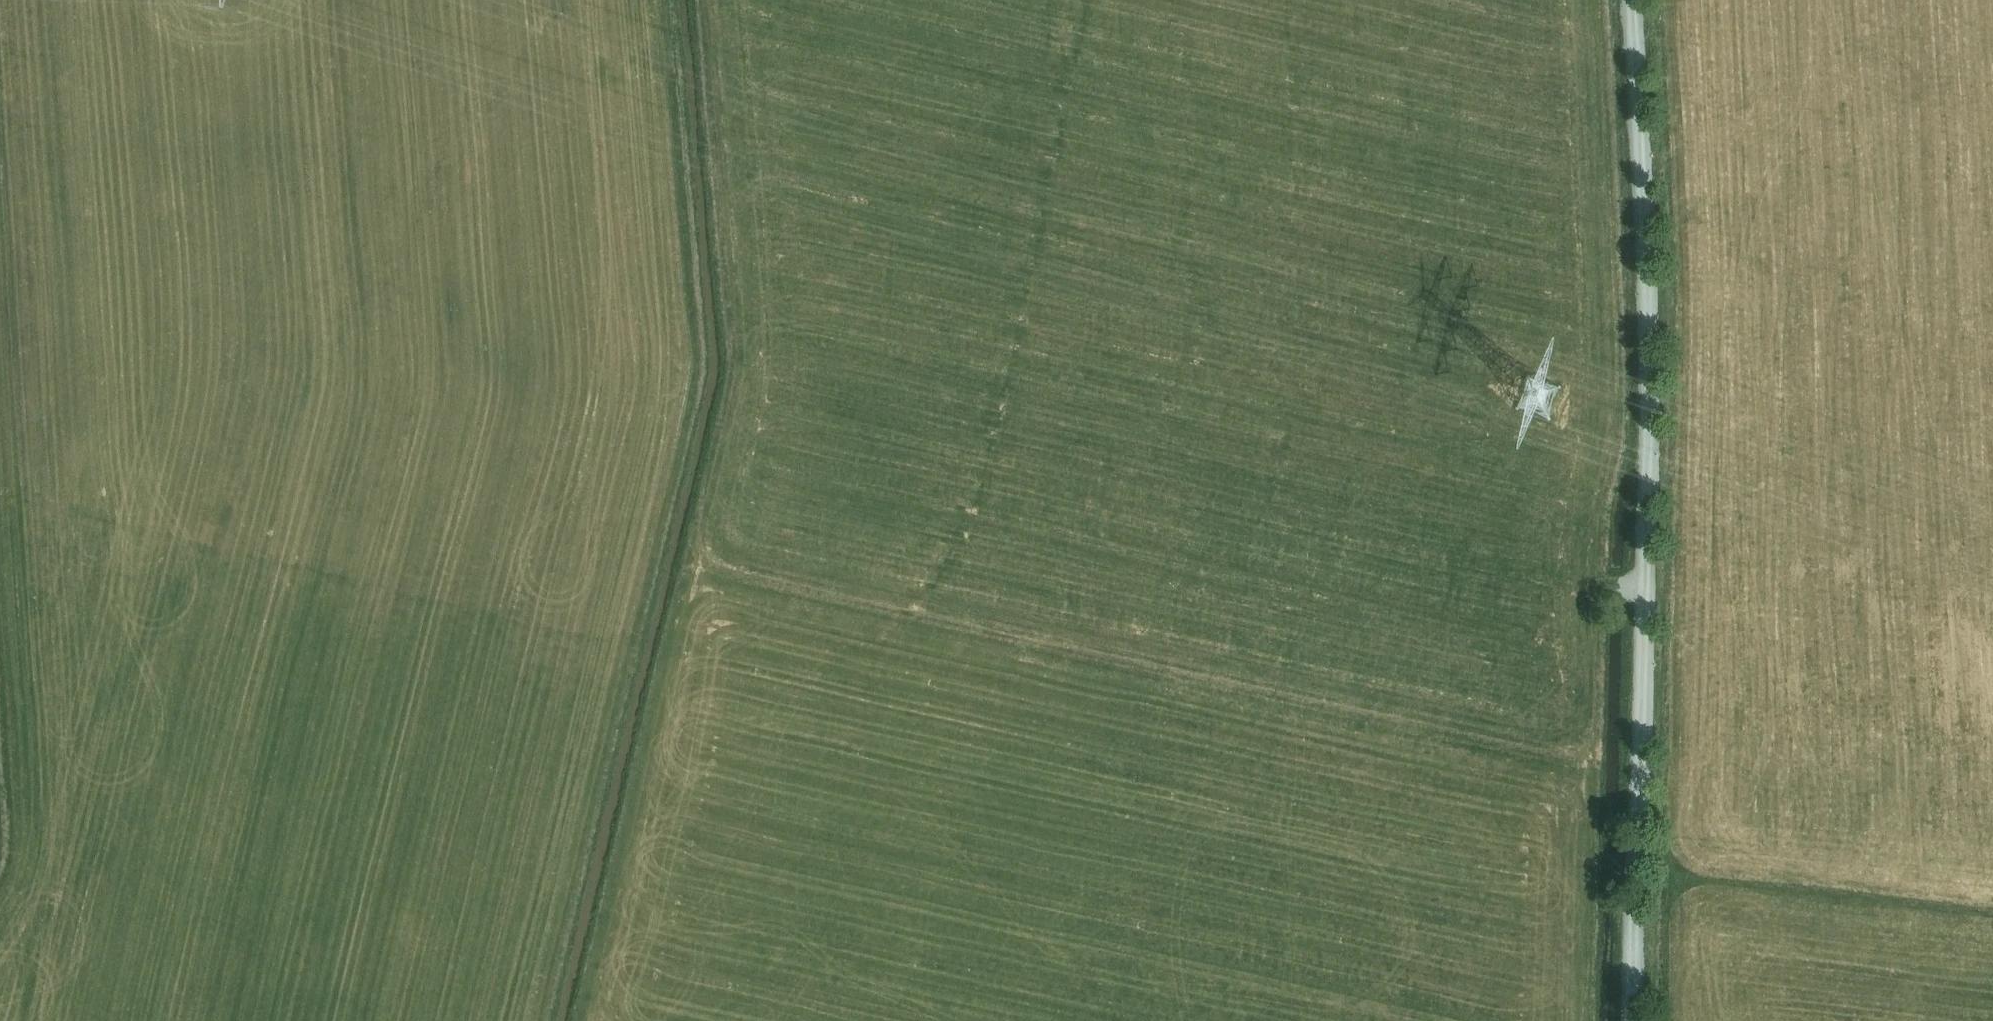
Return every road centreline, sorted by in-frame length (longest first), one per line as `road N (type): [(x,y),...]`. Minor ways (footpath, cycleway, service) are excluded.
road 1 (unclassified): [(1635,0),(1650,256),(1653,734),(1640,1020)]

